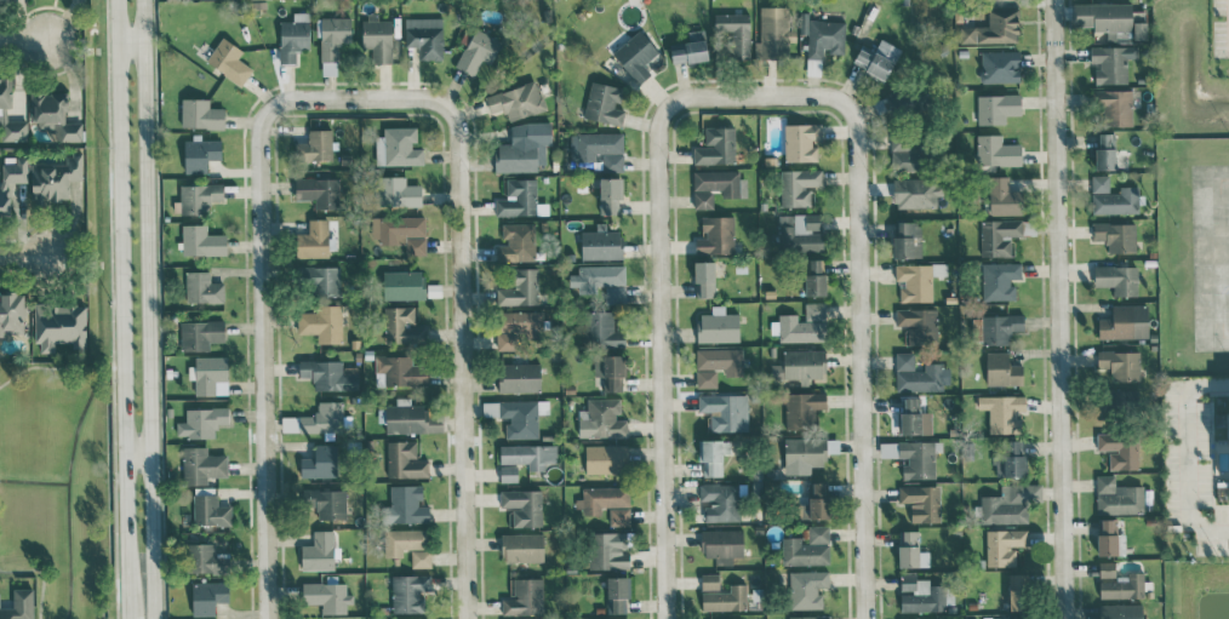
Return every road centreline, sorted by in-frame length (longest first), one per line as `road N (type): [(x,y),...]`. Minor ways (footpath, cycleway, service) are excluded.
road 1 (tertiary): [(117,0),(129,618)]
road 2 (tertiary): [(156,618),(145,0)]
road 3 (residential): [(1061,618),(1052,0)]
road 4 (residential): [(663,618),(657,134),(663,111),(681,97),(759,96)]
road 5 (residential): [(271,618),(259,131),(264,111),(278,102),(359,98)]
road 6 (residential): [(759,96),(822,94),(841,102),(857,127),(865,618)]
road 7 (residential): [(359,98),(431,99),(458,122),(467,618)]

